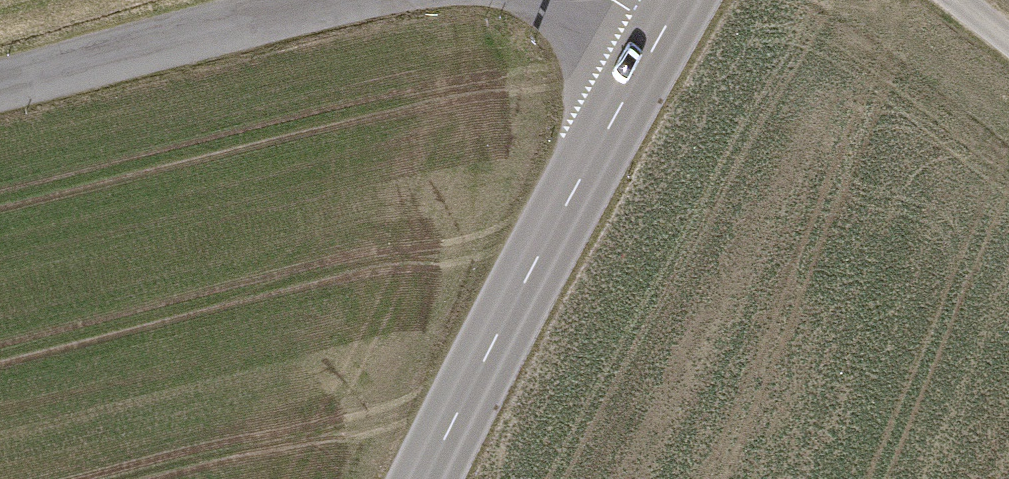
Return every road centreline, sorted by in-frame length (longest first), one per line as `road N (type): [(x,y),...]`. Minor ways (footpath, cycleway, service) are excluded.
road 1 (tertiary): [(425,478),(661,30)]
road 2 (tertiary): [(320,0),(0,81)]

